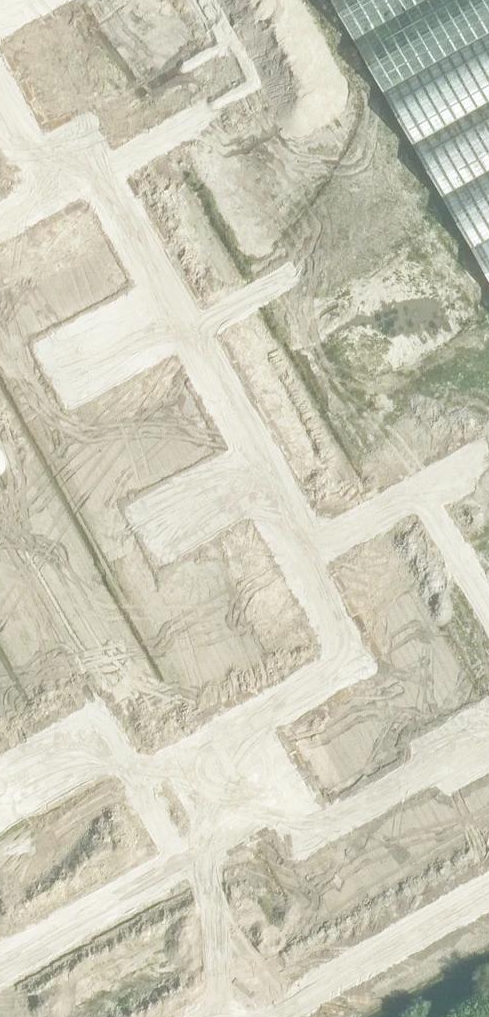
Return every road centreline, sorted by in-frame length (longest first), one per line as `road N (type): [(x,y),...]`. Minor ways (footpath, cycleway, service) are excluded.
road 1 (residential): [(249,719),(350,664),(96,174),(55,196)]
road 2 (residential): [(249,719),(309,835),(488,738)]
road 3 (residential): [(215,1016),(258,1016),(488,887)]
road 4 (residential): [(0,546),(104,737)]
road 5 (residential): [(0,966),(175,867)]
road 6 (residential): [(104,737),(132,780),(249,719)]
road 7 (residential): [(0,798),(104,737)]

